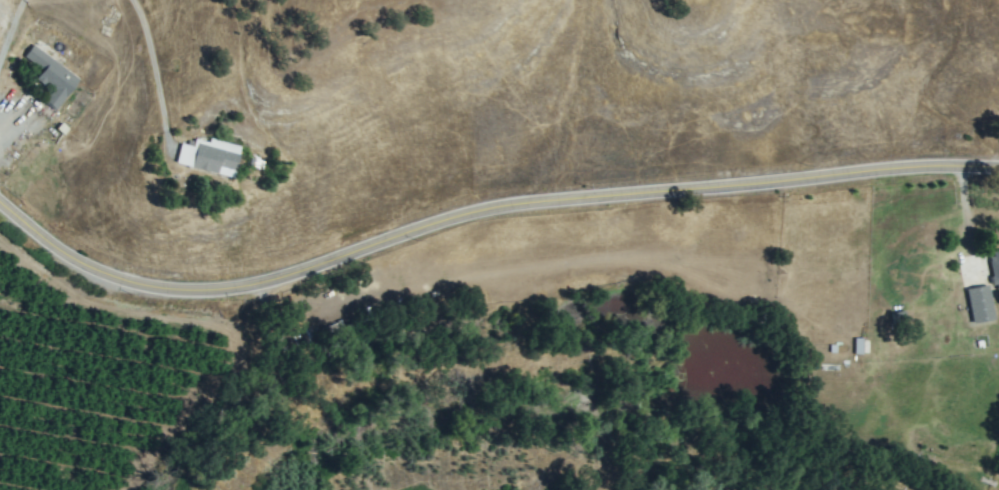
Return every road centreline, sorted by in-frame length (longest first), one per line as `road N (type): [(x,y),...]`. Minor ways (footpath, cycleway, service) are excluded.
road 1 (residential): [(0,203),(108,277),(216,293),(273,284),(499,211),(928,168),(998,170)]

